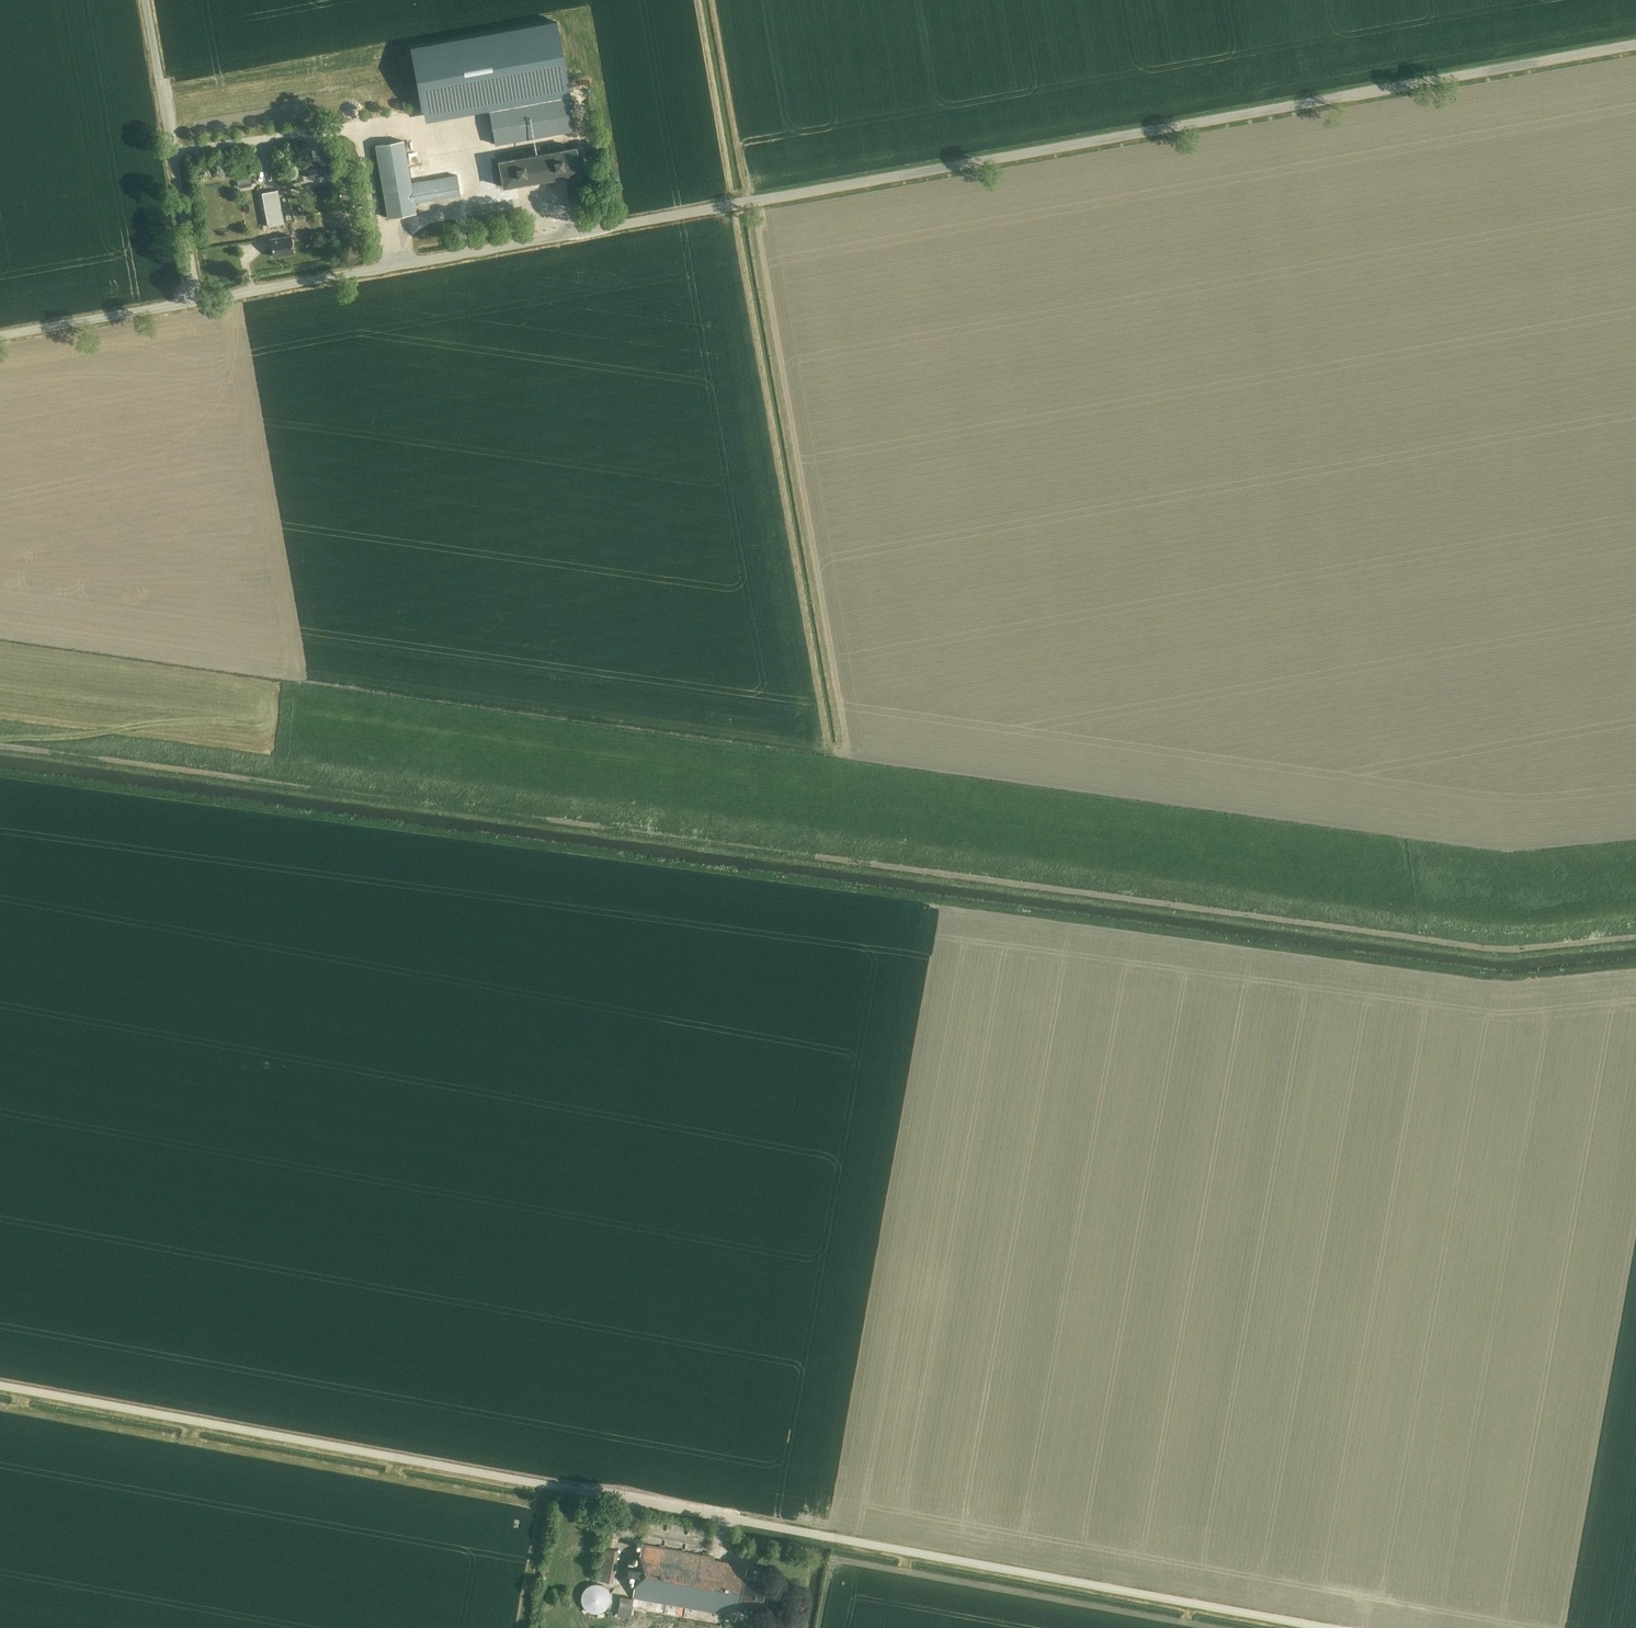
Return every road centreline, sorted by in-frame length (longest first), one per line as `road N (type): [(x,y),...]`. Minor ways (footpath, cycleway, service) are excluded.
road 1 (unclassified): [(198,301),(1635,45)]
road 2 (unclassified): [(1330,1627),(0,1386)]
road 3 (unclassified): [(198,301),(146,0)]
road 4 (unclassified): [(0,336),(198,301)]

